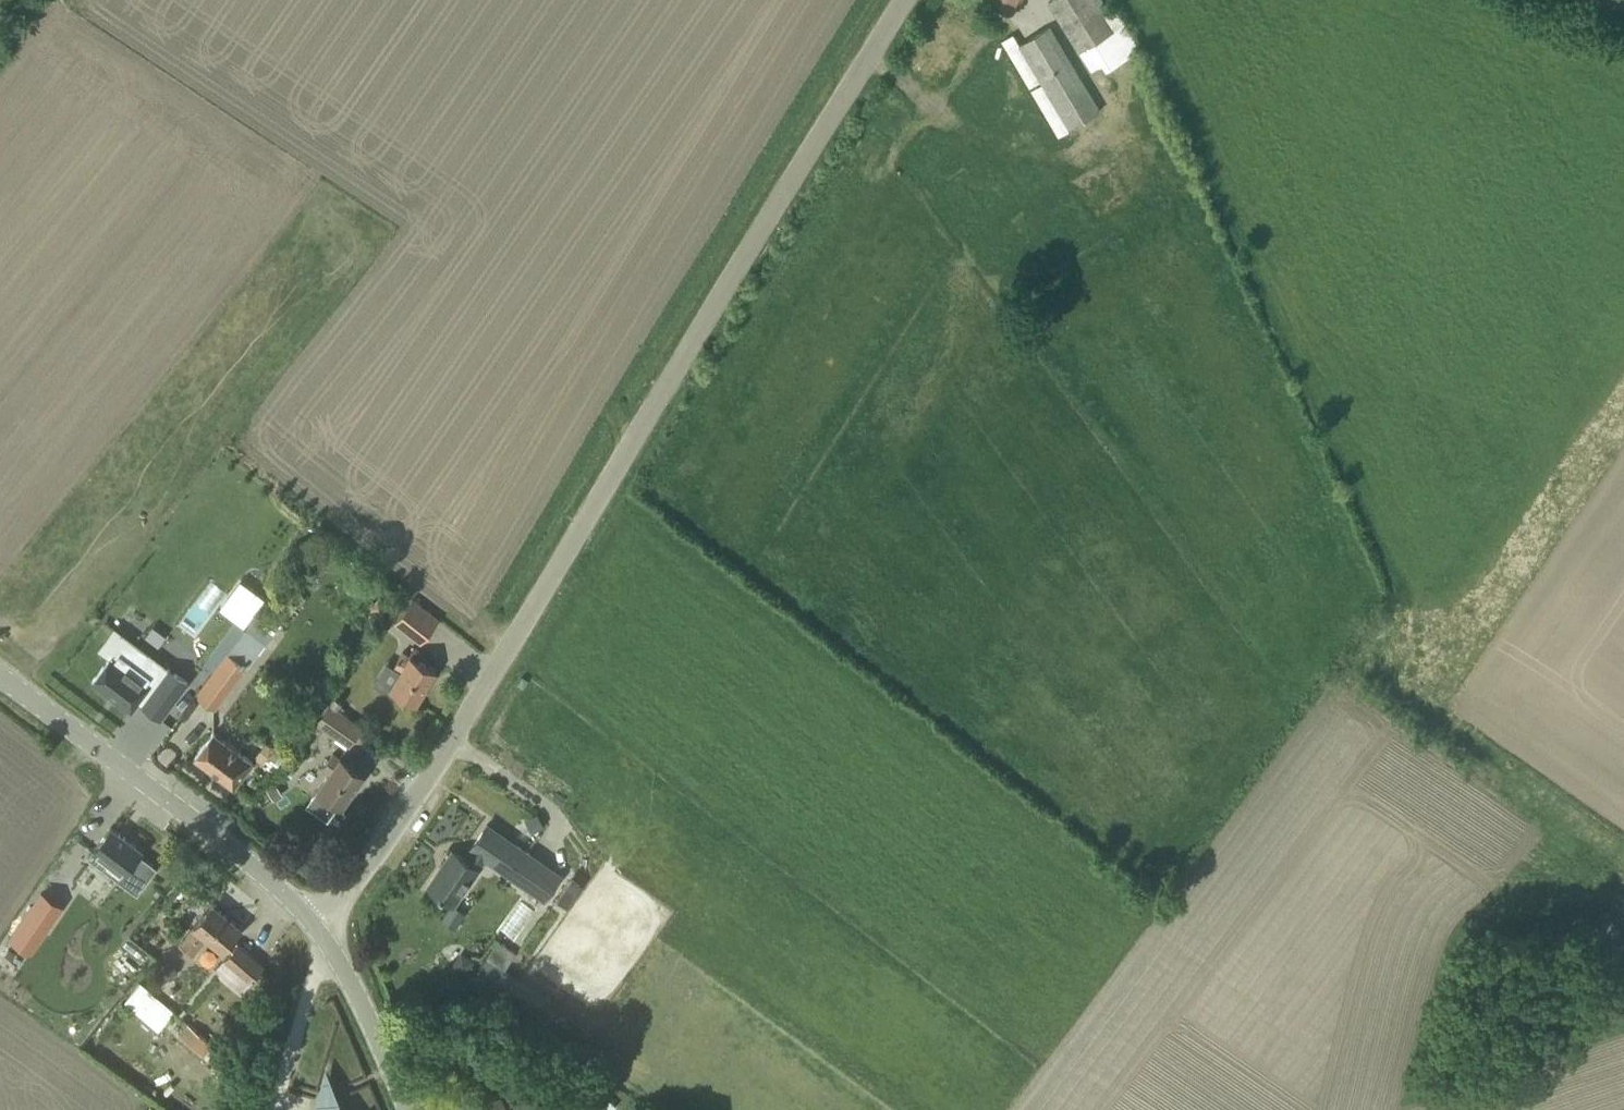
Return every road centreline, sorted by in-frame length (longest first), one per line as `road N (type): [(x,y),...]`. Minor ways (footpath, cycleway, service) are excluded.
road 1 (unclassified): [(320,936),(518,649),(671,375),(907,0)]
road 2 (unclassified): [(320,936),(249,859),(0,678)]
road 3 (unclassified): [(404,1109),(341,962),(320,936)]
road 4 (track): [(270,1109),(320,936)]

